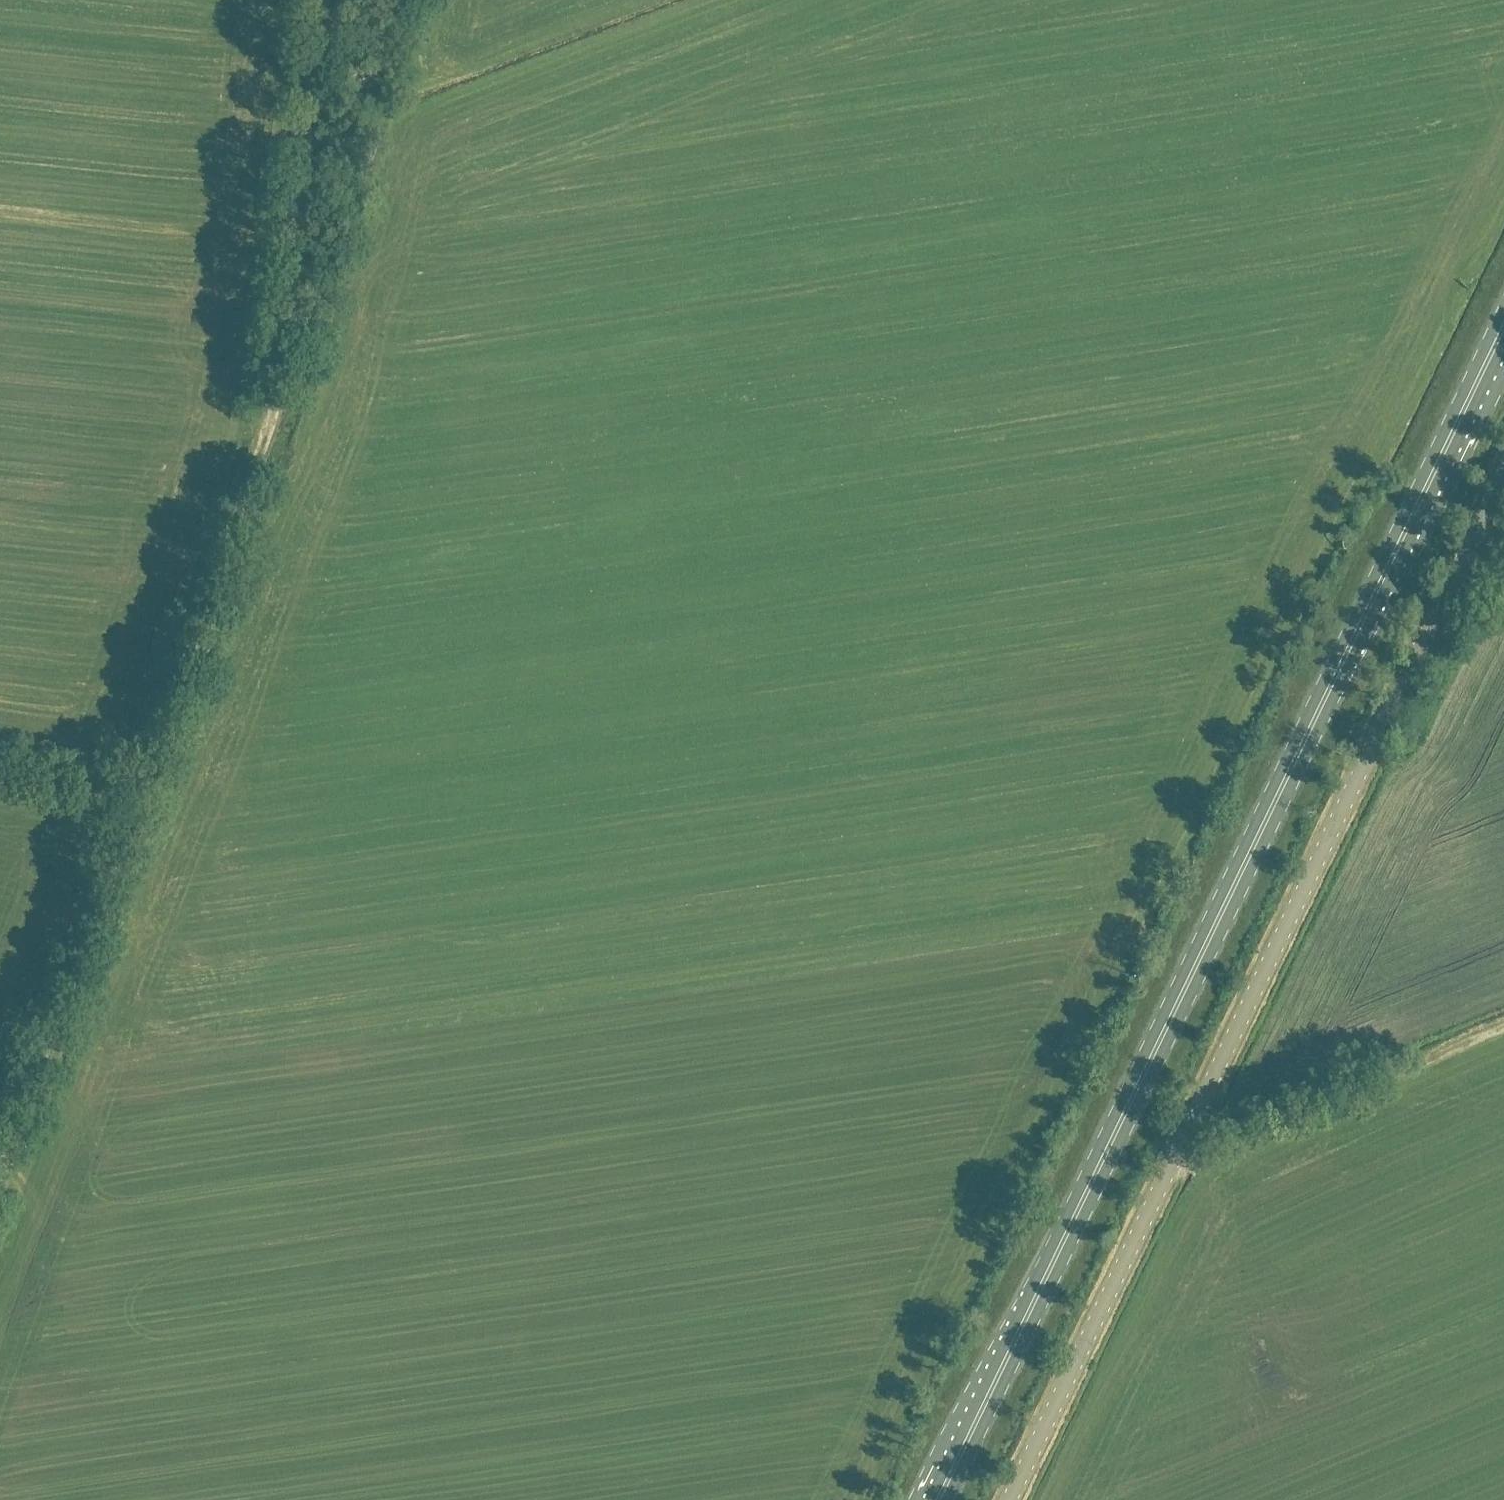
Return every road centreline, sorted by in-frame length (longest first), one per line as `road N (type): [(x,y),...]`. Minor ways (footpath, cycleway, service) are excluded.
road 1 (primary): [(1503,320),(940,1499)]
road 2 (track): [(0,1178),(280,399),(320,0)]
road 3 (unclassified): [(1008,1499),(1503,470)]
road 4 (track): [(1503,1030),(1206,1151),(1175,1151)]

